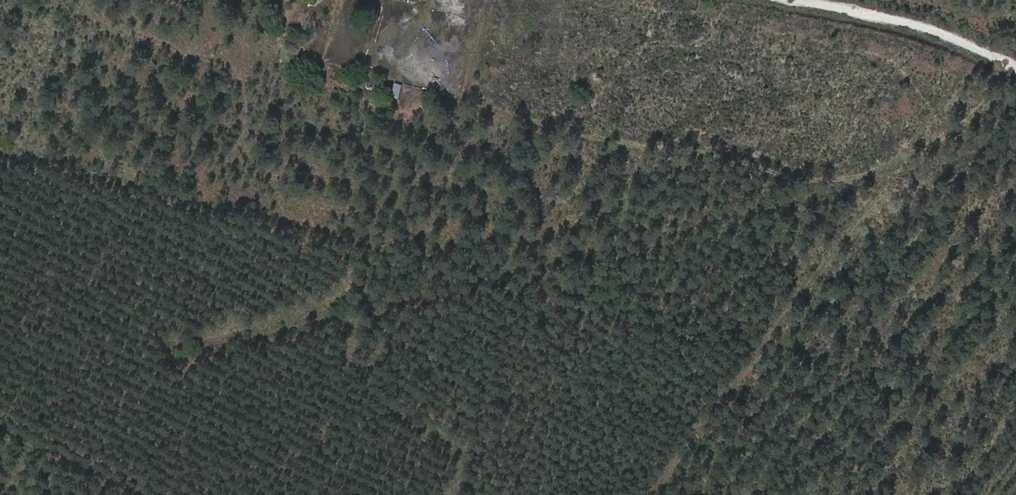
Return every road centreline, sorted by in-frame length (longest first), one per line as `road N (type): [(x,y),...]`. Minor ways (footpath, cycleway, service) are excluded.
road 1 (track): [(1015,68),(934,30),(806,0)]

